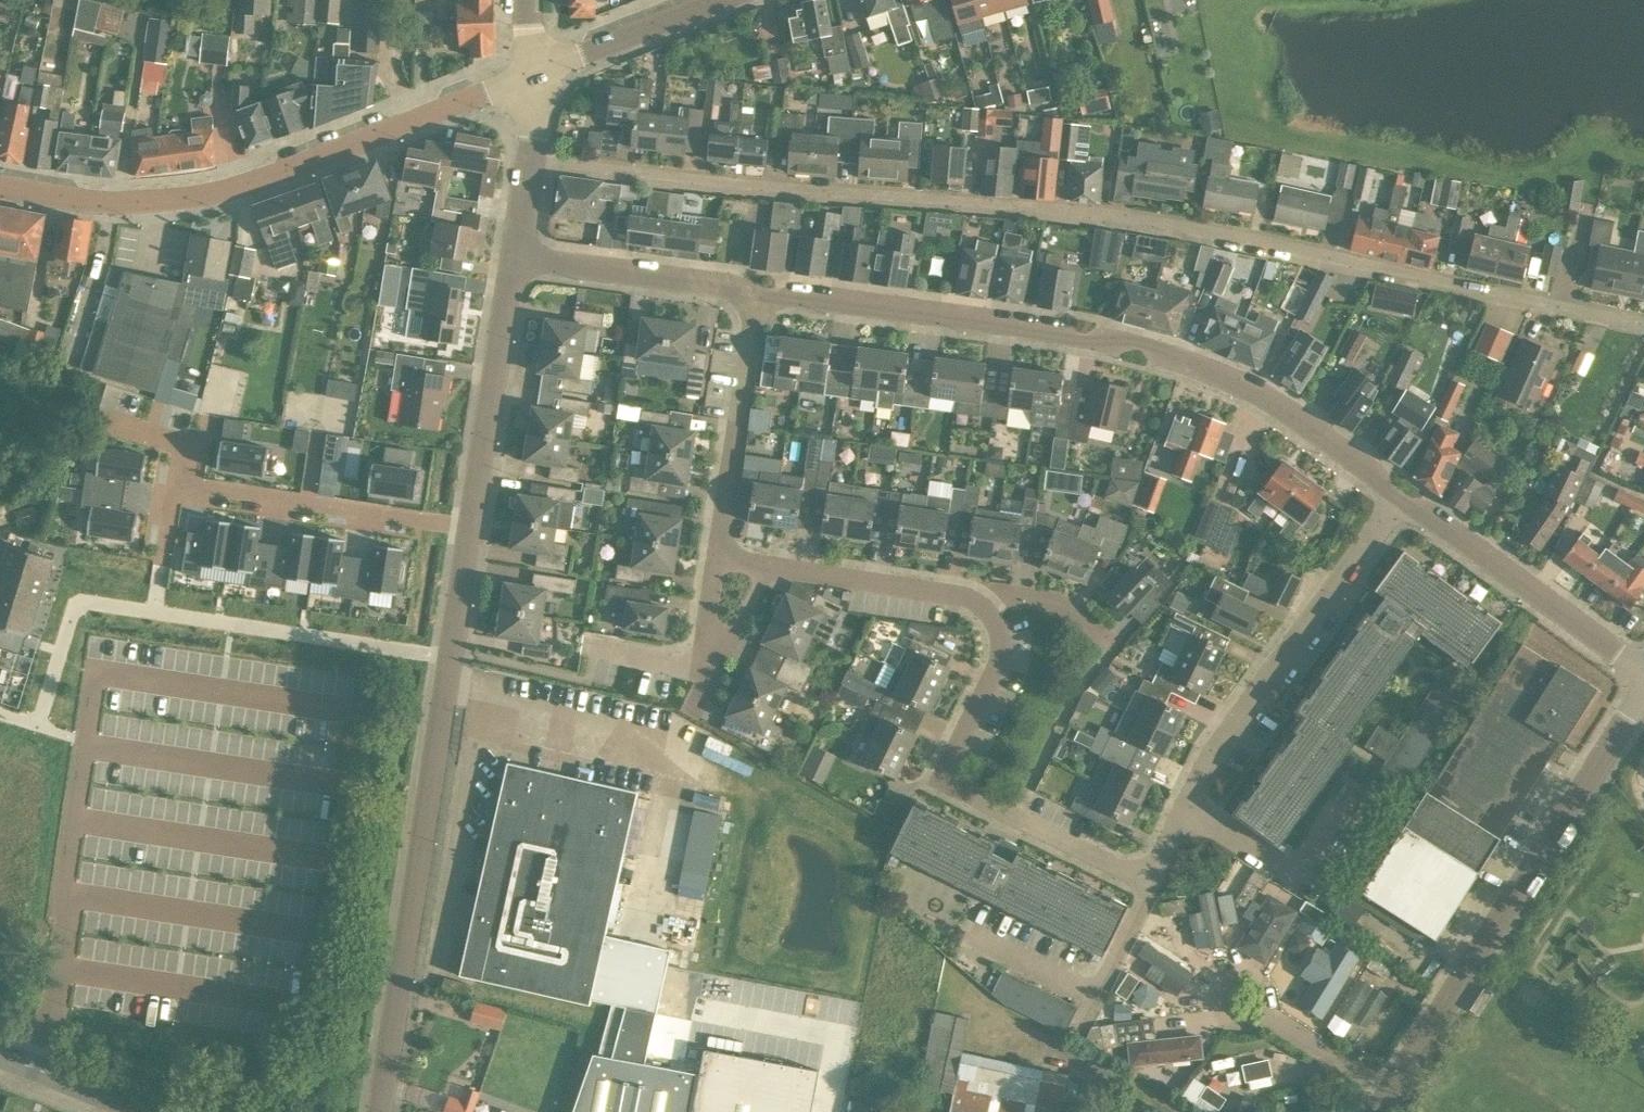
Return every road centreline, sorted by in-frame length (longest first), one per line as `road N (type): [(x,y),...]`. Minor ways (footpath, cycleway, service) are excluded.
road 1 (residential): [(1639,323),(1209,234),(533,161)]
road 2 (residential): [(1405,498),(1251,387),(1194,361),(1057,329),(758,294)]
road 3 (residential): [(380,1111),(475,532)]
road 4 (residential): [(0,182),(61,199),(187,199),(257,182),(534,76)]
road 5 (residential): [(1393,1091),(1643,698)]
road 6 (residential): [(990,610),(1003,640),(998,671),(942,782),(1156,885)]
road 7 (residential): [(1190,809),(1254,700),(1405,498)]
road 8 (residential): [(1643,673),(1405,498)]
road 9 (residential): [(185,493),(475,532)]
road 10 (residential): [(475,532),(518,258)]
road 11 (residential): [(719,560),(963,597),(990,610)]
road 12 (residential): [(758,294),(719,560)]
road 13 (residential): [(758,294),(518,258)]
road 14 (residential): [(1190,809),(1293,876),(1351,782)]
road 15 (residential): [(592,644),(705,665),(719,560)]
road 16 (residential): [(534,76),(726,0)]
road 17 (residential): [(146,1111),(0,1055)]
road 18 (residential): [(1393,1091),(1265,1014)]
road 19 (residential): [(1117,648),(1065,601),(1016,596),(990,610)]
road 20 (residential): [(1103,994),(973,937)]
road 21 (residential): [(105,420),(193,445),(185,493)]
road 22 (residential): [(1103,994),(1156,885)]

